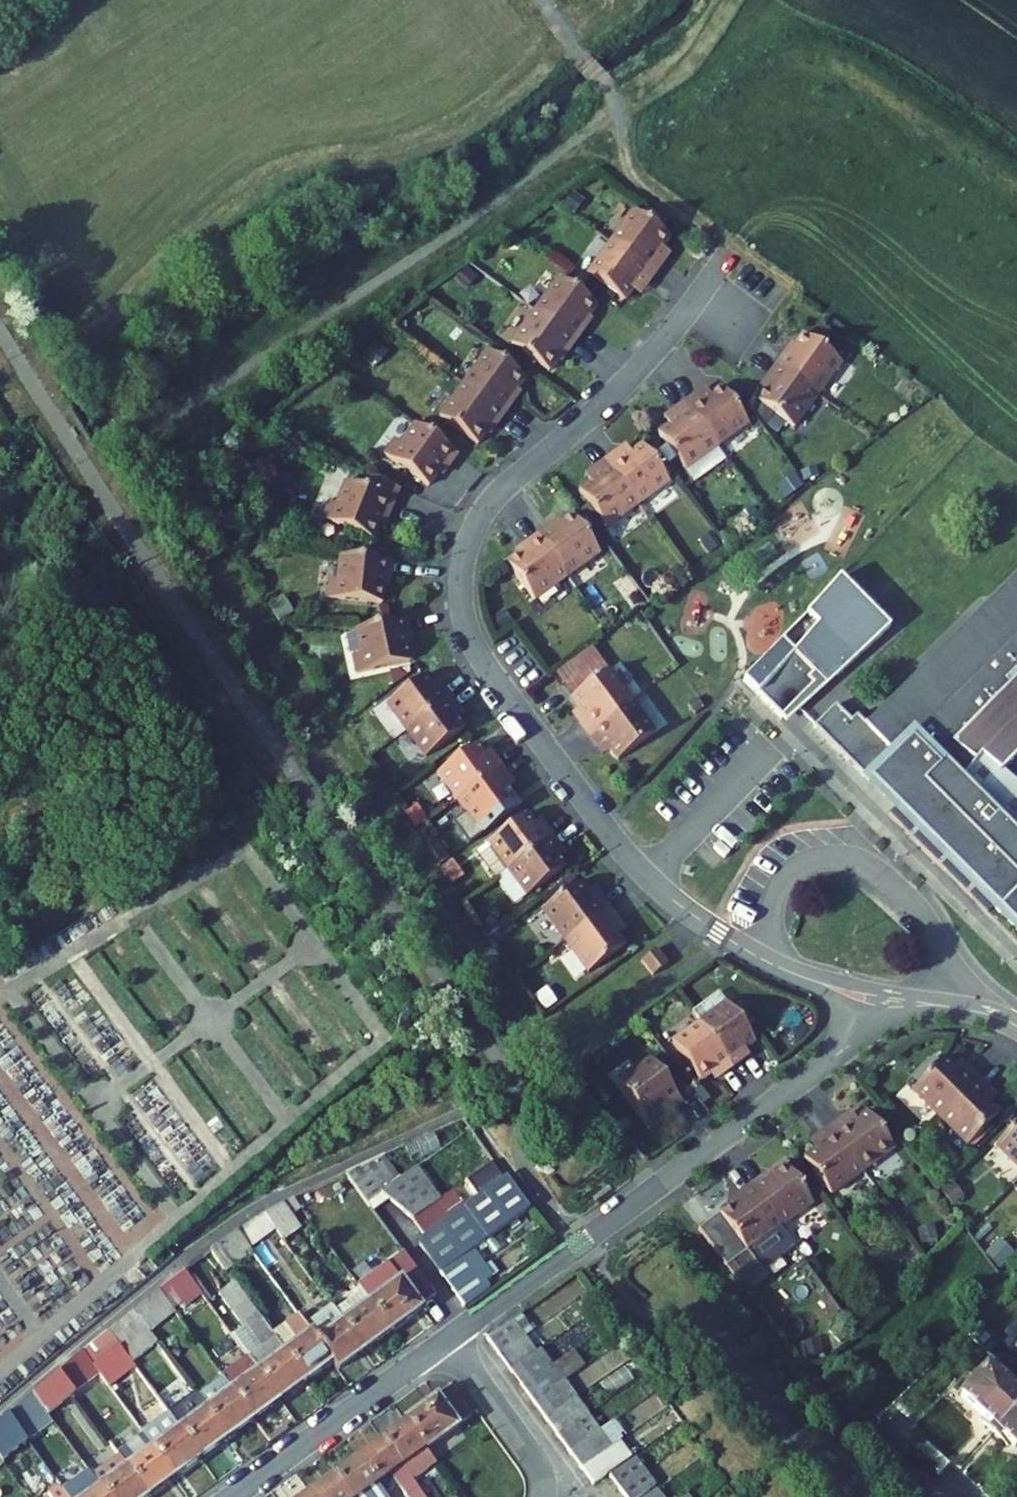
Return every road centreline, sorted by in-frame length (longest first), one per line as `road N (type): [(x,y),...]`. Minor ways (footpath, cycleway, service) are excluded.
road 1 (residential): [(713,273),(634,372),(482,509),(464,558),(463,612),(483,659),(615,840),(660,888),(771,962),(872,996)]
road 2 (residential): [(872,996),(818,1069),(449,1343)]
road 3 (track): [(525,0),(612,89),(615,172),(701,235),(713,273)]
road 4 (residential): [(449,1343),(235,1496)]
road 5 (residential): [(542,1496),(538,1466),(449,1343)]
road 6 (residential): [(872,996),(1016,1025)]

